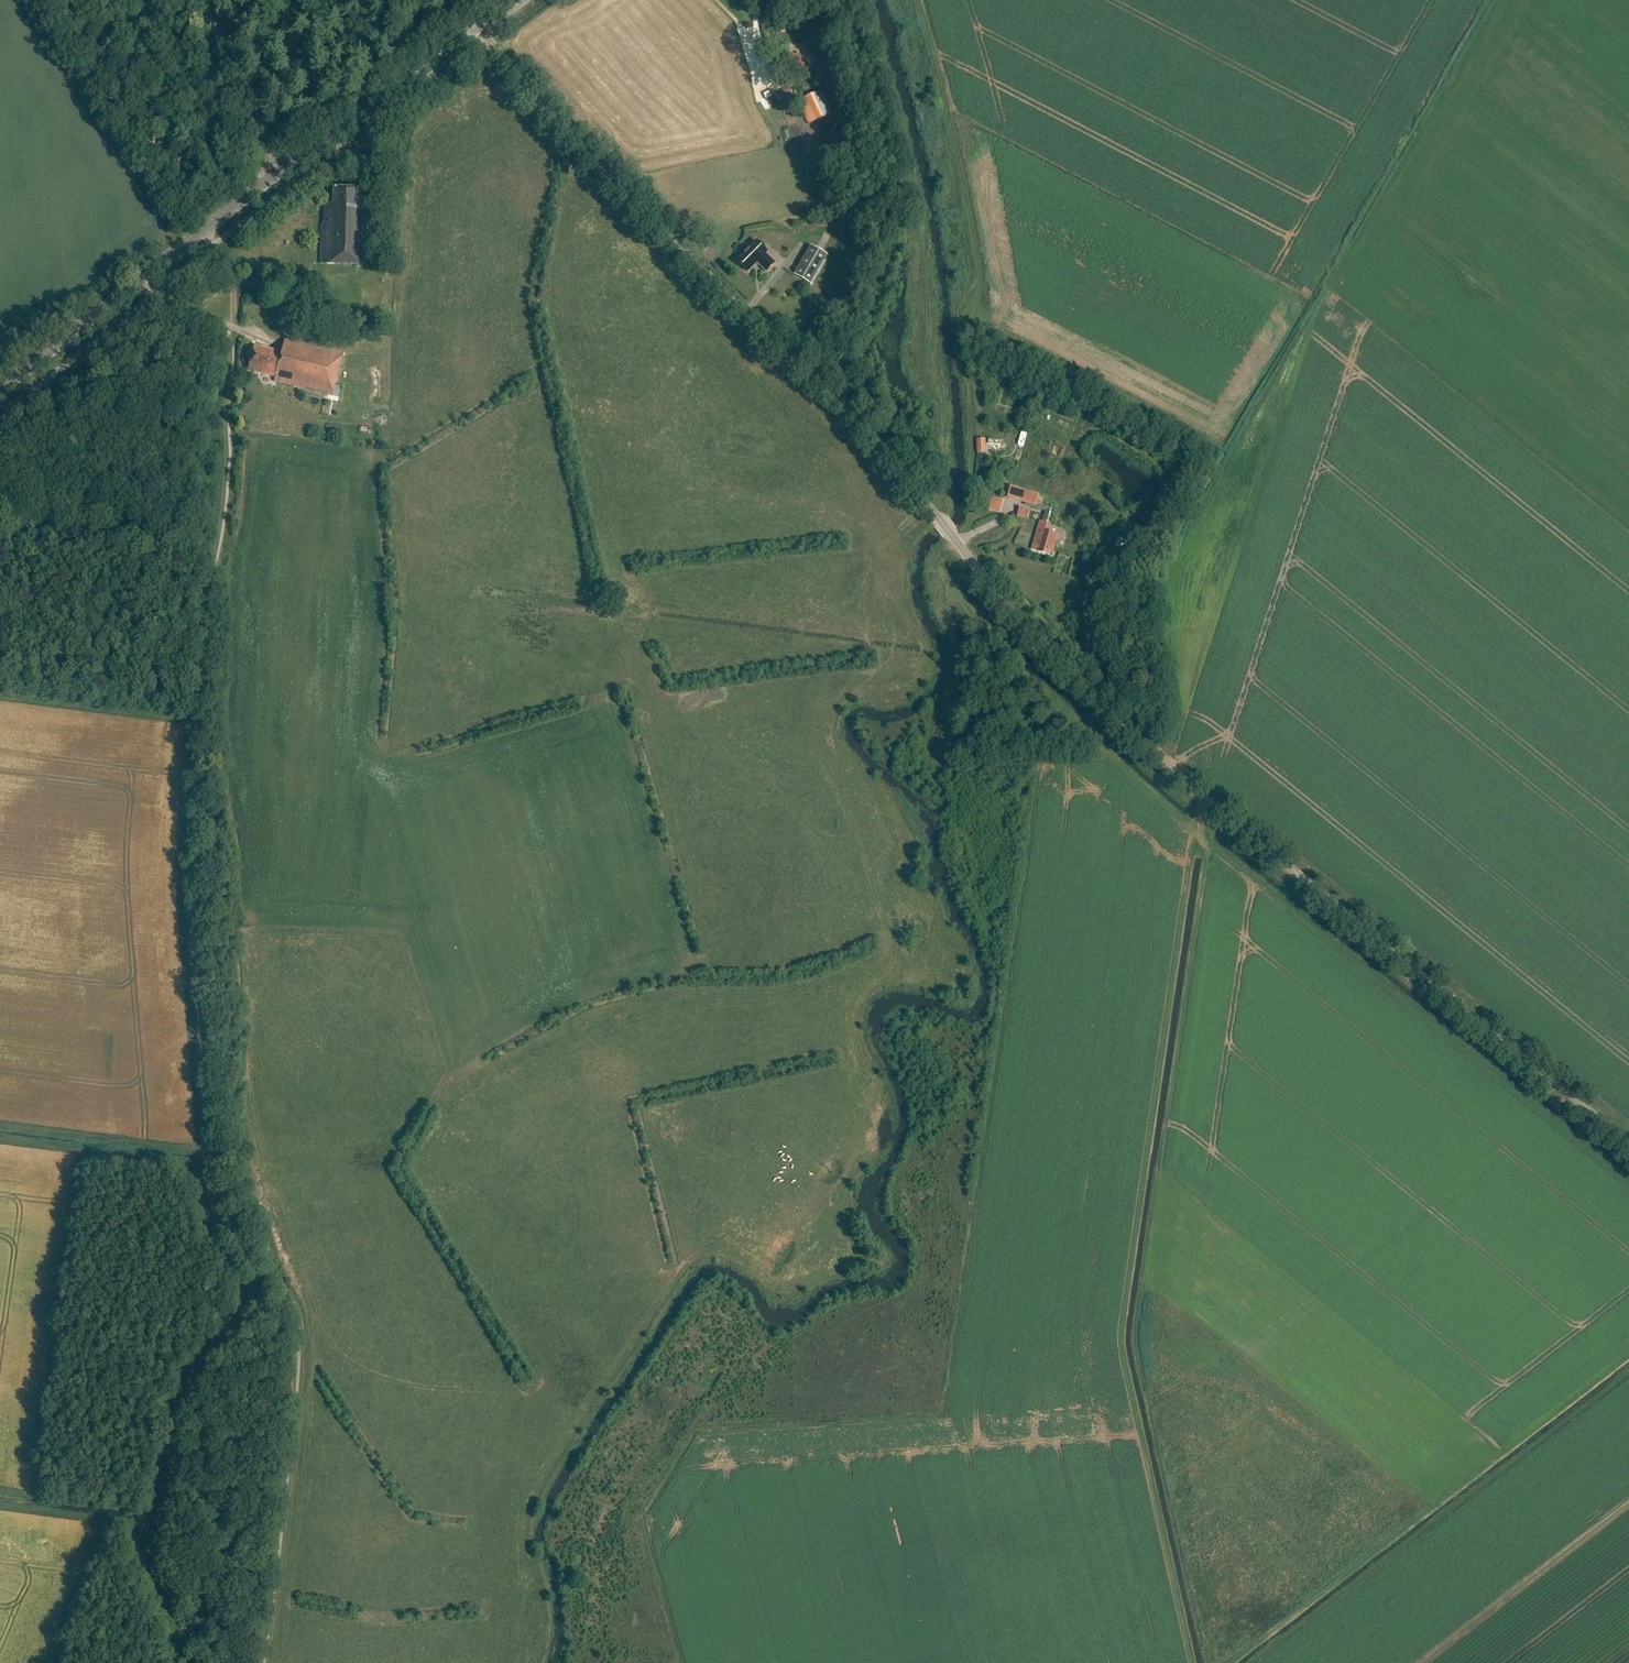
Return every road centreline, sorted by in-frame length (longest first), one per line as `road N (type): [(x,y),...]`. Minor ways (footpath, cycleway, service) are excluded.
road 1 (unclassified): [(1628,1145),(1170,770),(979,570),(882,441),(562,126),(470,21)]
road 2 (secondary): [(0,385),(470,21)]

